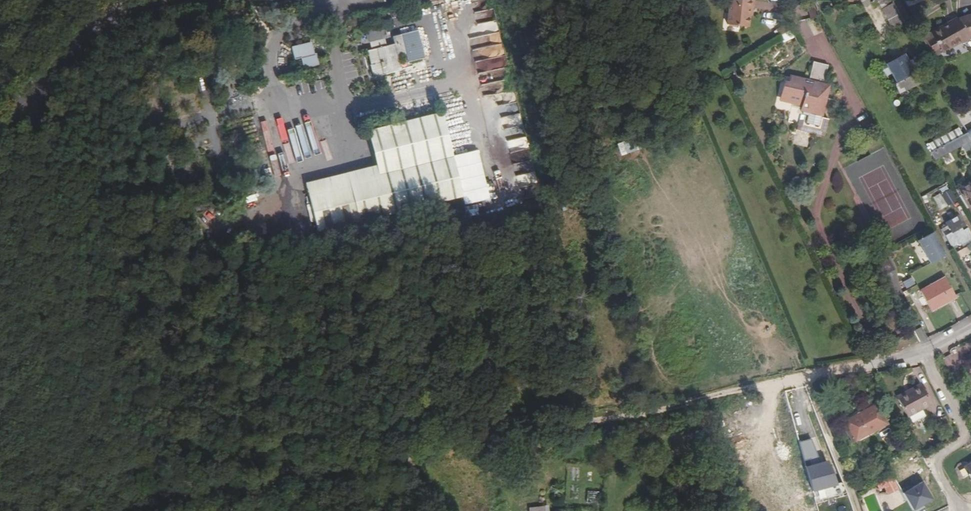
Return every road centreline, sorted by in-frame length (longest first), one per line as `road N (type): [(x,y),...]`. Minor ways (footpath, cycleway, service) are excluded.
road 1 (track): [(395,445),(458,424),(634,421),(832,374)]
road 2 (unclassified): [(0,131),(46,97),(101,33),(164,0)]
road 3 (residential): [(923,352),(963,427),(961,440),(936,461),(960,510)]

